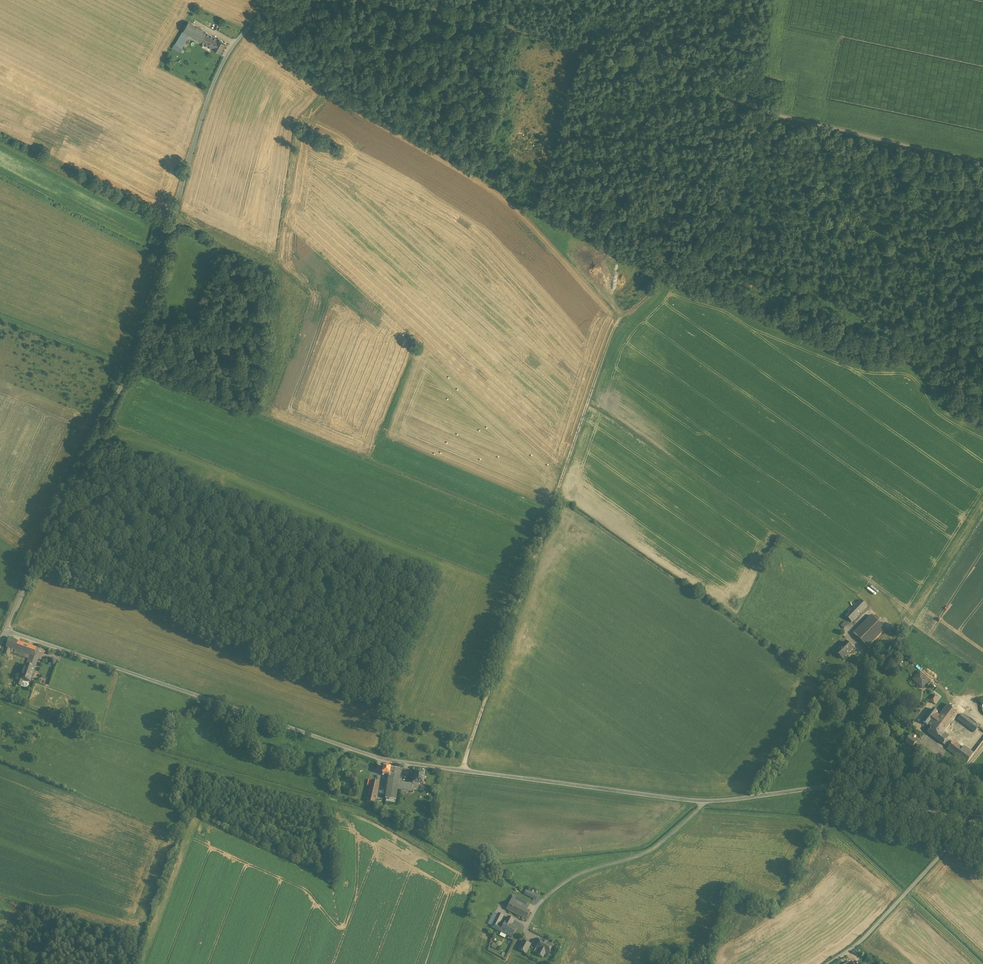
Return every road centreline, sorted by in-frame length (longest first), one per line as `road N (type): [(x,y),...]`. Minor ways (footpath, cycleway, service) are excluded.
road 1 (tertiary): [(6,630),(391,760),(693,800),(840,788),(967,821)]
road 2 (unclassified): [(6,630),(120,380),(214,81),(271,0)]
road 3 (unclassified): [(352,0),(480,18),(663,70),(756,108),(982,162)]
road 4 (track): [(662,272),(614,329),(462,770)]
road 5 (residential): [(967,821),(870,932),(828,963)]

